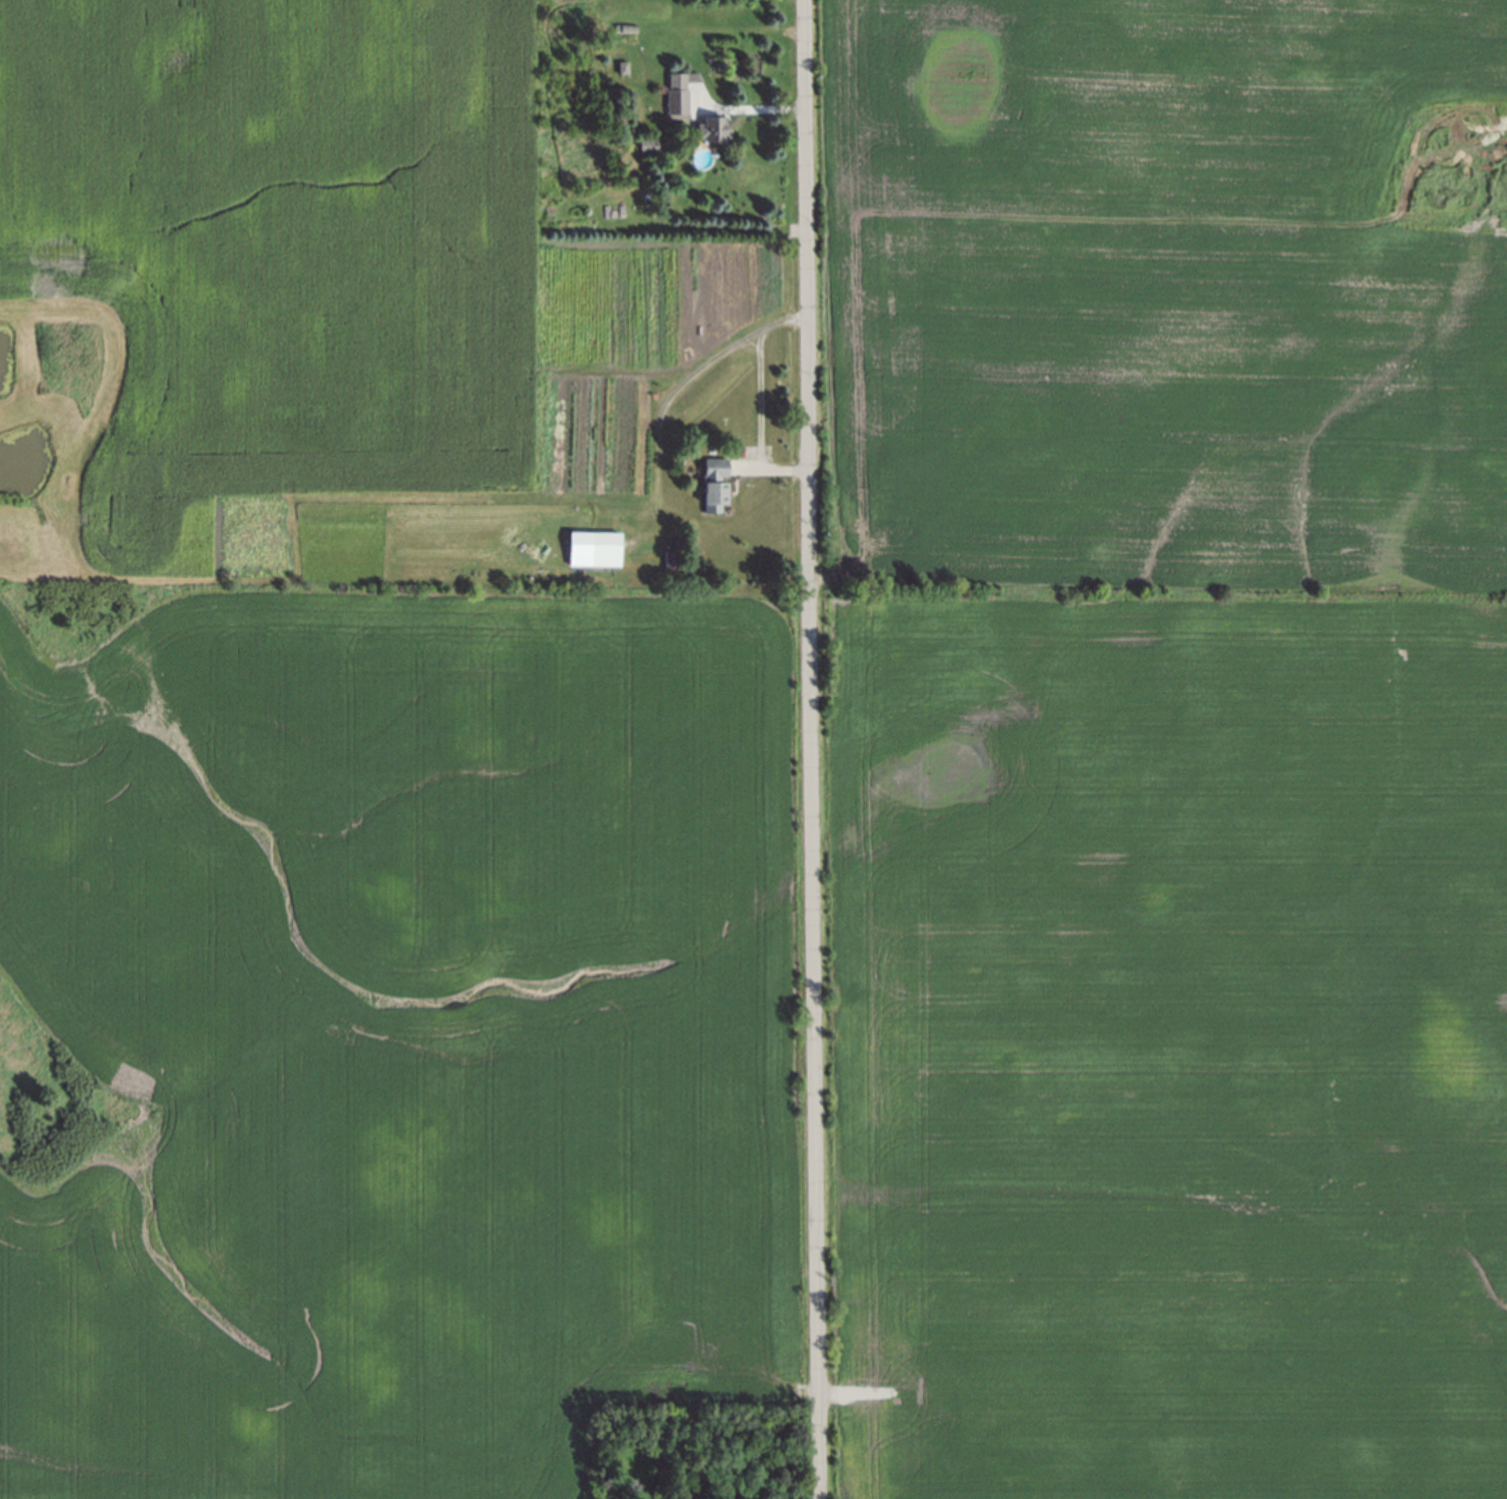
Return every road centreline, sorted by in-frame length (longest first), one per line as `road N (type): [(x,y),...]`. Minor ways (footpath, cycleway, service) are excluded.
road 1 (residential): [(806,0),(818,1498)]

